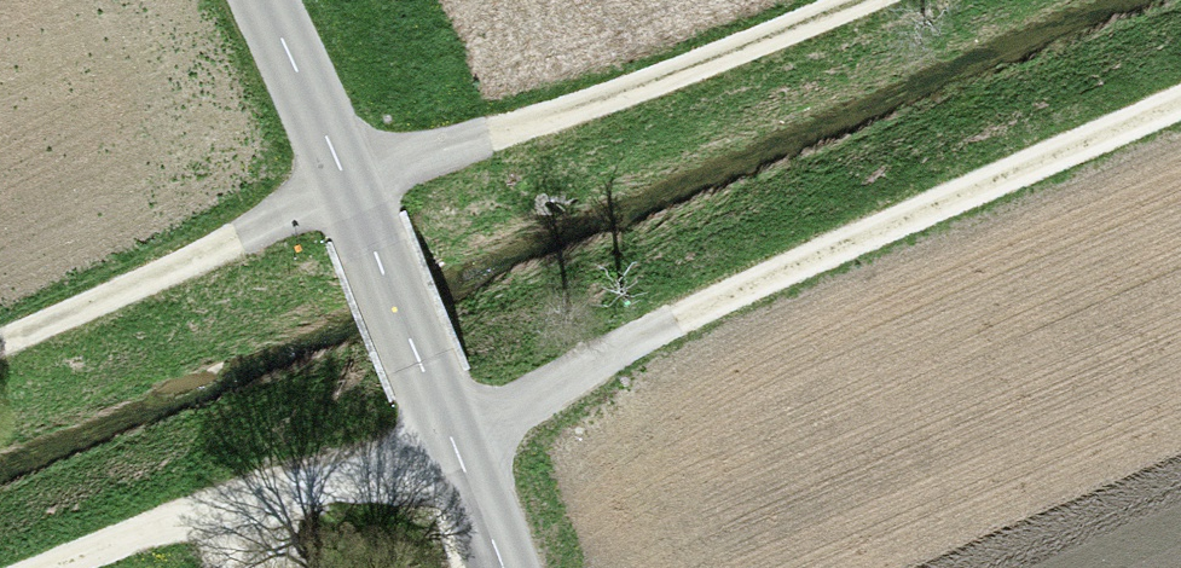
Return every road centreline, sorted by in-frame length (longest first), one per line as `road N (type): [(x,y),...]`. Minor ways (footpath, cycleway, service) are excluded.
road 1 (track): [(1180,103),(725,296),(454,442),(61,567)]
road 2 (track): [(0,343),(352,183),(580,109),(854,0)]
road 3 (tertiary): [(263,0),(352,183),(501,567)]

